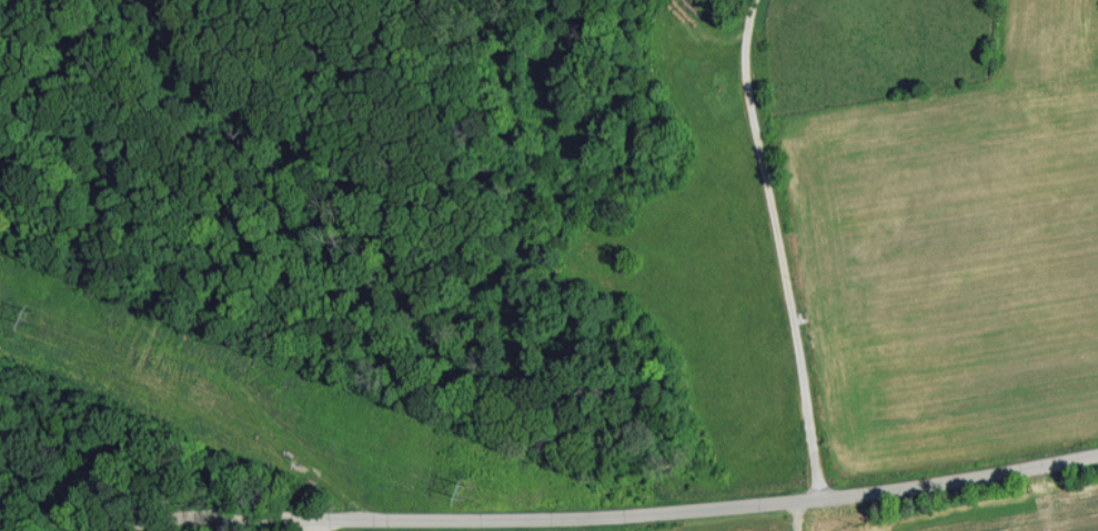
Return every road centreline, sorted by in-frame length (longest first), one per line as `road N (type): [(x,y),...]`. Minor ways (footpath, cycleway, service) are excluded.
road 1 (tertiary): [(81,530),(238,513),(613,512),(794,498),(1097,446)]

